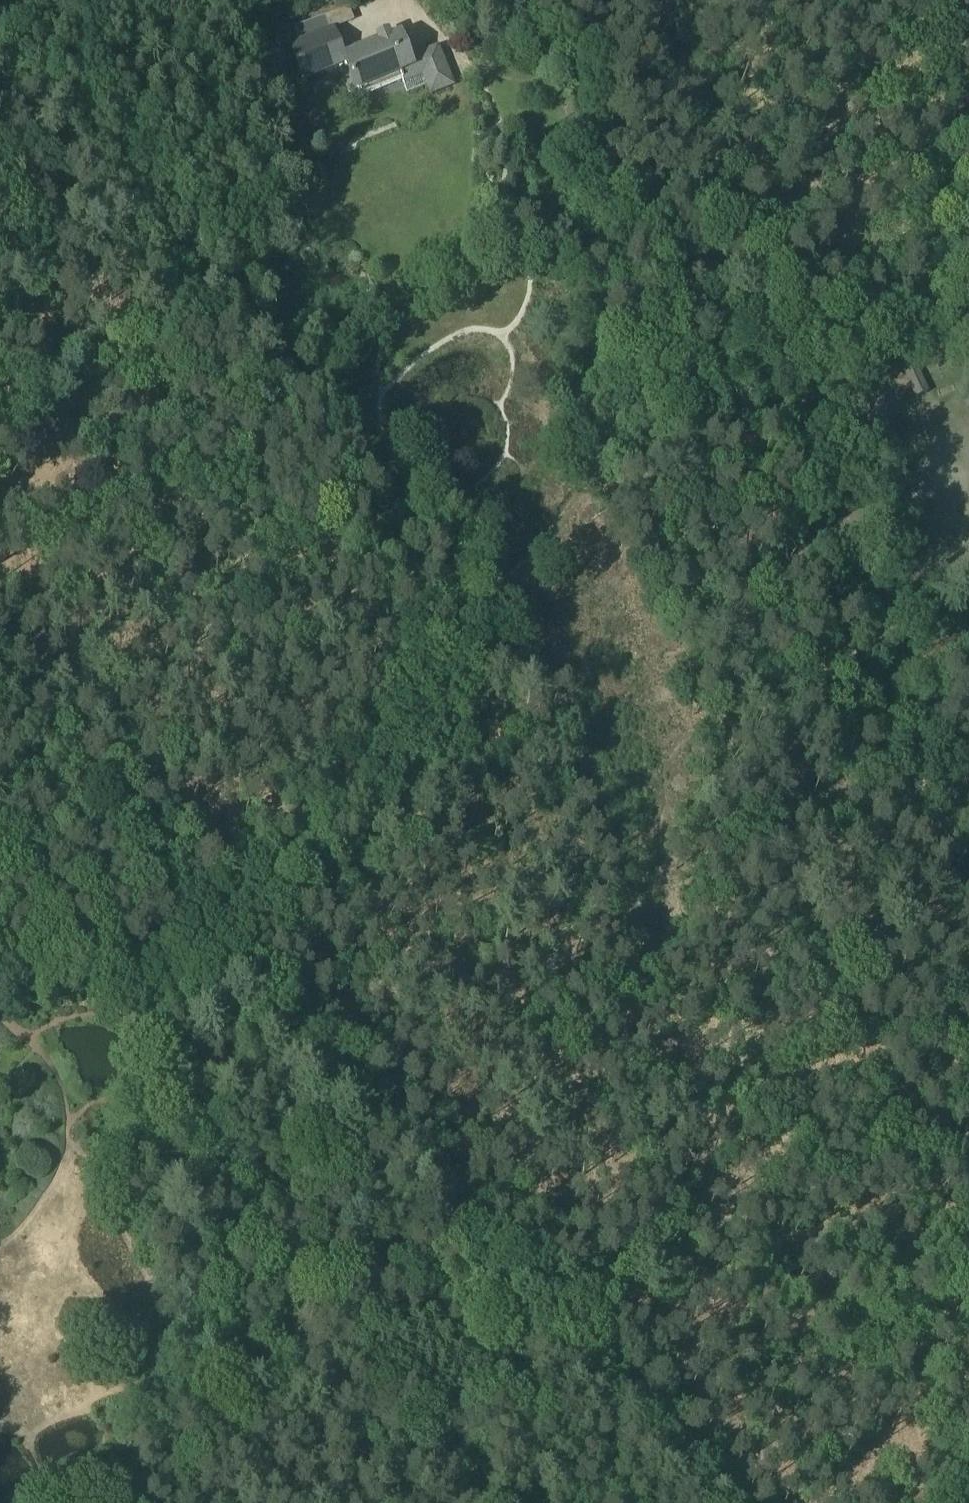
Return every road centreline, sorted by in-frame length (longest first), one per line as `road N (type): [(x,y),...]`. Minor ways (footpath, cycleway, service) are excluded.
road 1 (track): [(0,677),(736,1502)]

